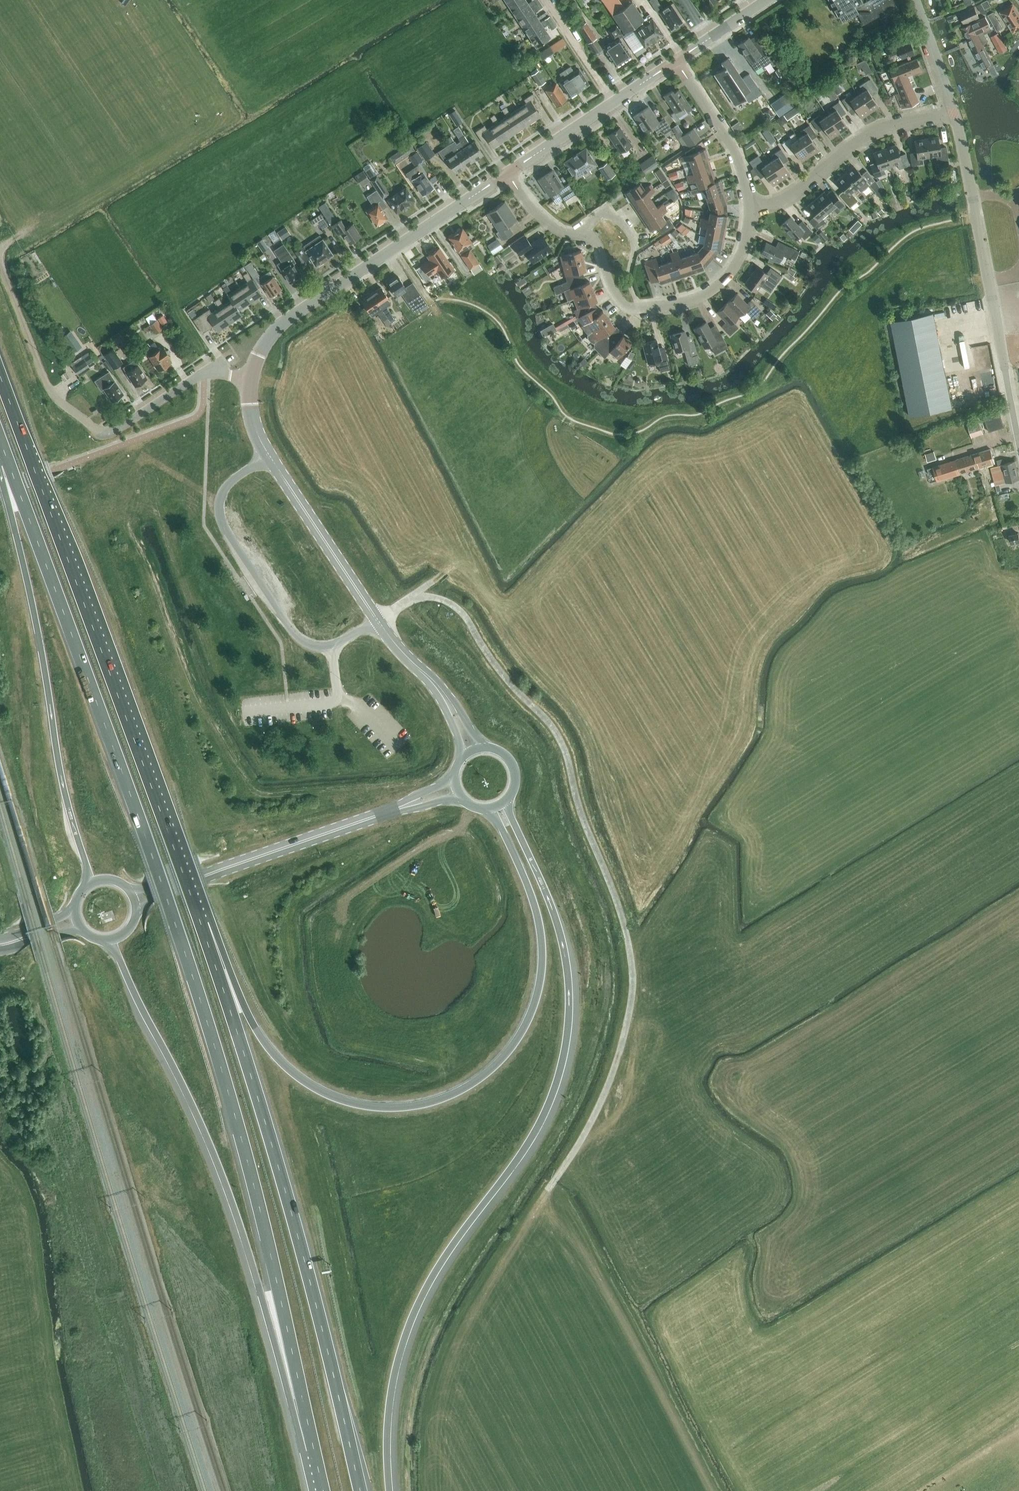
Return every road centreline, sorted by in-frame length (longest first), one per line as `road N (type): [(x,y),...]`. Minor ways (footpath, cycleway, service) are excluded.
road 1 (motorway): [(389,1490),(389,1409),(414,1315),(541,1121),(567,1038),(558,927),(508,799)]
road 2 (track): [(378,621),(413,598),(443,600),(461,612),(560,739),(621,912),(633,967),(625,1031),(594,1117),(547,1190)]
road 3 (trunk): [(486,809),(537,913),(539,984),(513,1045),(477,1080),(442,1098),(407,1107),(361,1105),(292,1073),(260,1037),(199,919)]
road 4 (trunk): [(8,463),(153,858),(232,1104)]
road 5 (trunk): [(361,1490),(279,1168),(199,919)]
road 6 (trunk): [(199,919),(0,376)]
road 7 (motorway): [(105,941),(210,1144),(314,1450)]
road 8 (trunk): [(8,463),(10,513),(87,885)]
road 9 (tertiary): [(445,698),(386,634),(265,450),(251,416),(251,379)]
road 10 (motorway): [(232,1104),(314,1450)]
road 11 (unclassified): [(1018,443),(954,114)]
road 12 (tertiary): [(251,379),(263,346),(288,318),(508,175)]
road 13 (residential): [(563,233),(596,242),(625,306),(674,304),(729,274),(743,249),(749,206)]
road 14 (residential): [(749,206),(786,198),(871,133),(954,114)]
road 15 (secondary): [(403,806),(189,881)]
road 16 (residential): [(251,379),(204,374),(108,432),(53,394)]
road 17 (track): [(473,807),(458,830),(345,902),(337,938)]
road 18 (residential): [(749,206),(733,147),(677,63)]
road 19 (track): [(53,394),(0,267)]
road 20 (tertiary): [(508,175),(613,102)]
road 21 (residential): [(545,0),(613,102)]
road 22 (unclassified): [(954,114),(914,0)]

